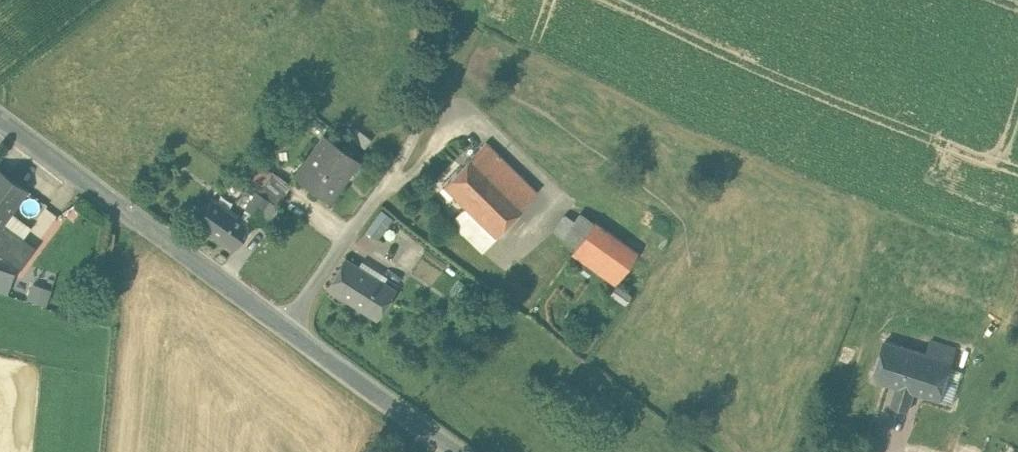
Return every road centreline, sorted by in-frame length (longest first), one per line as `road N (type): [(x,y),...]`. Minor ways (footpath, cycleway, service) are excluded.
road 1 (unclassified): [(462,451),(0,116)]
road 2 (track): [(286,327),(411,155),(430,108),(446,0)]

